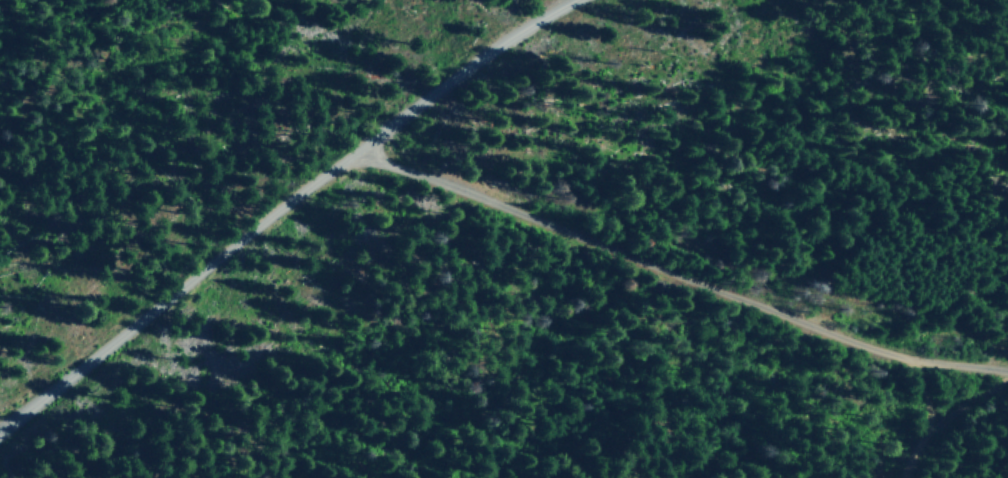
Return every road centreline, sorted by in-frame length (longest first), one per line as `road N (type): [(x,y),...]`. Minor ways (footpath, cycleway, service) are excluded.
road 1 (tertiary): [(0,435),(357,151),(576,0)]
road 2 (track): [(1007,371),(902,360),(357,151)]
road 3 (track): [(908,477),(934,431),(1007,379)]

